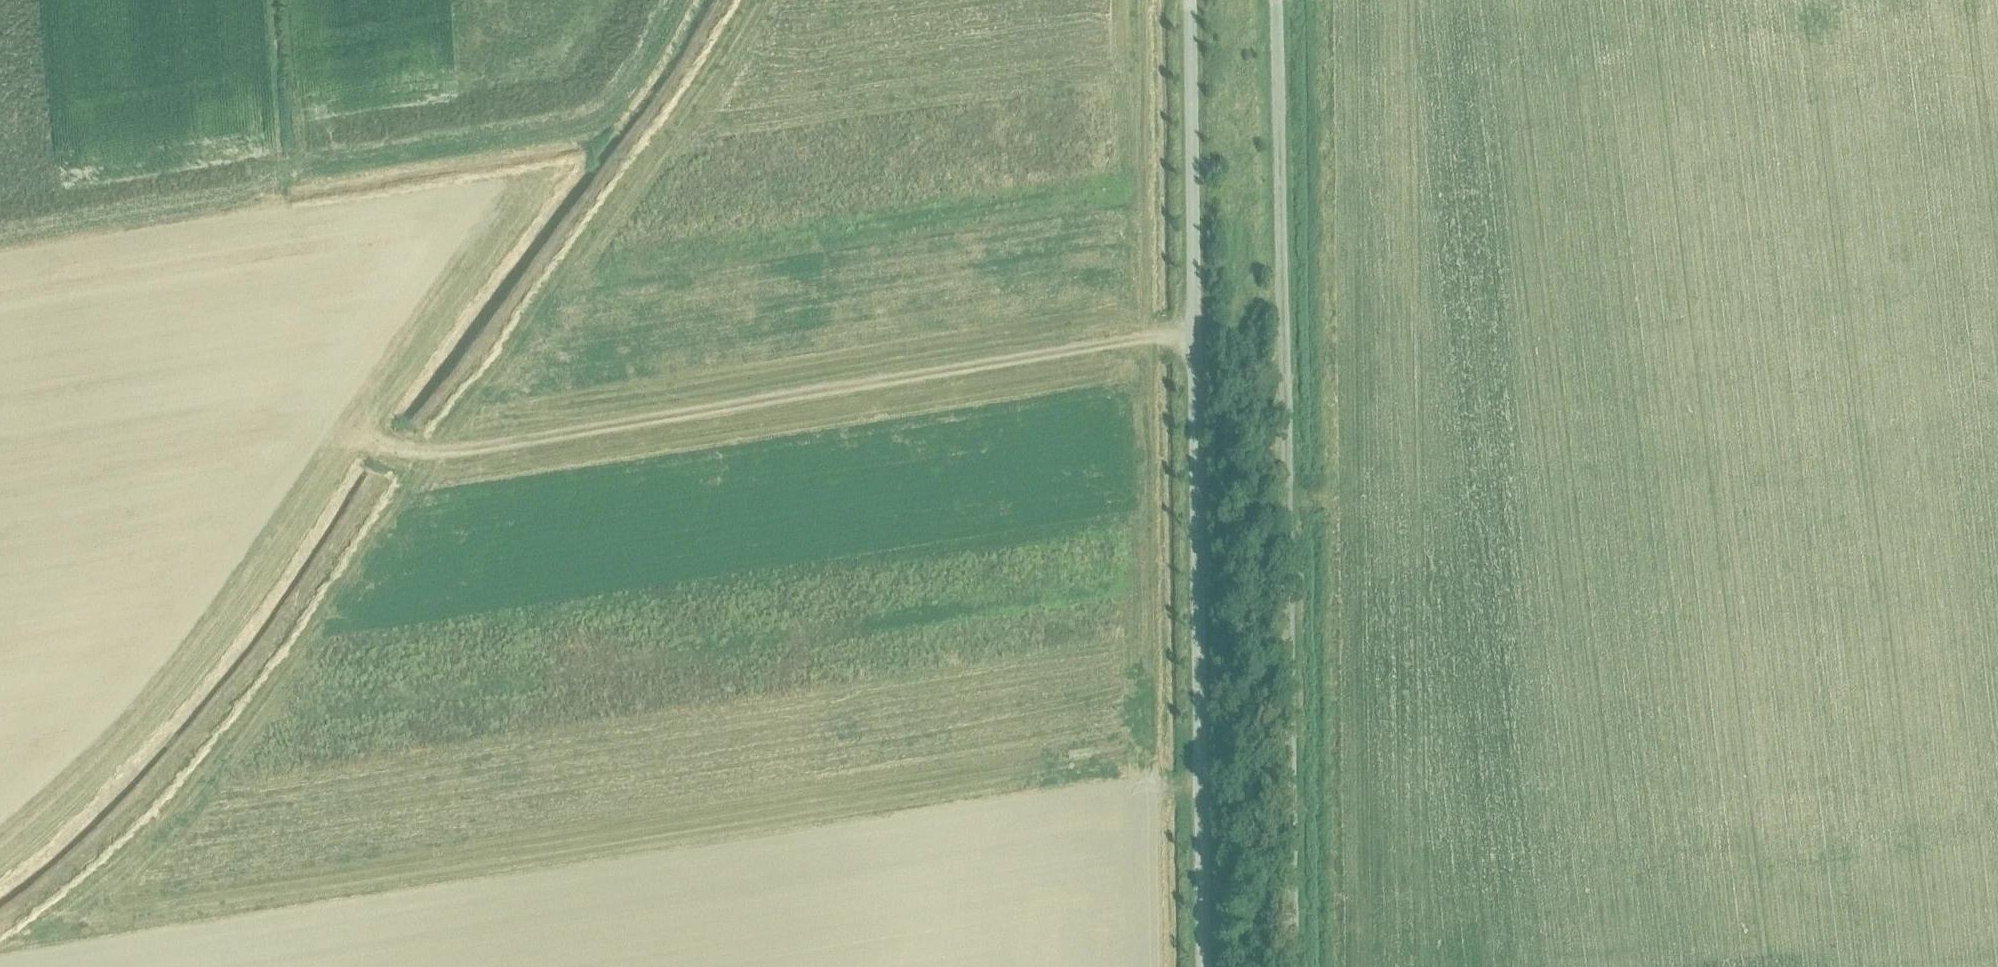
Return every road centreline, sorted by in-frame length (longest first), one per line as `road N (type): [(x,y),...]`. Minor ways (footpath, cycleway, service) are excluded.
road 1 (track): [(0,889),(145,760),(282,586),(369,433),(407,450),(469,451),(1195,332)]
road 2 (unclassified): [(1207,966),(1190,0)]
road 3 (track): [(1297,966),(1286,0)]

